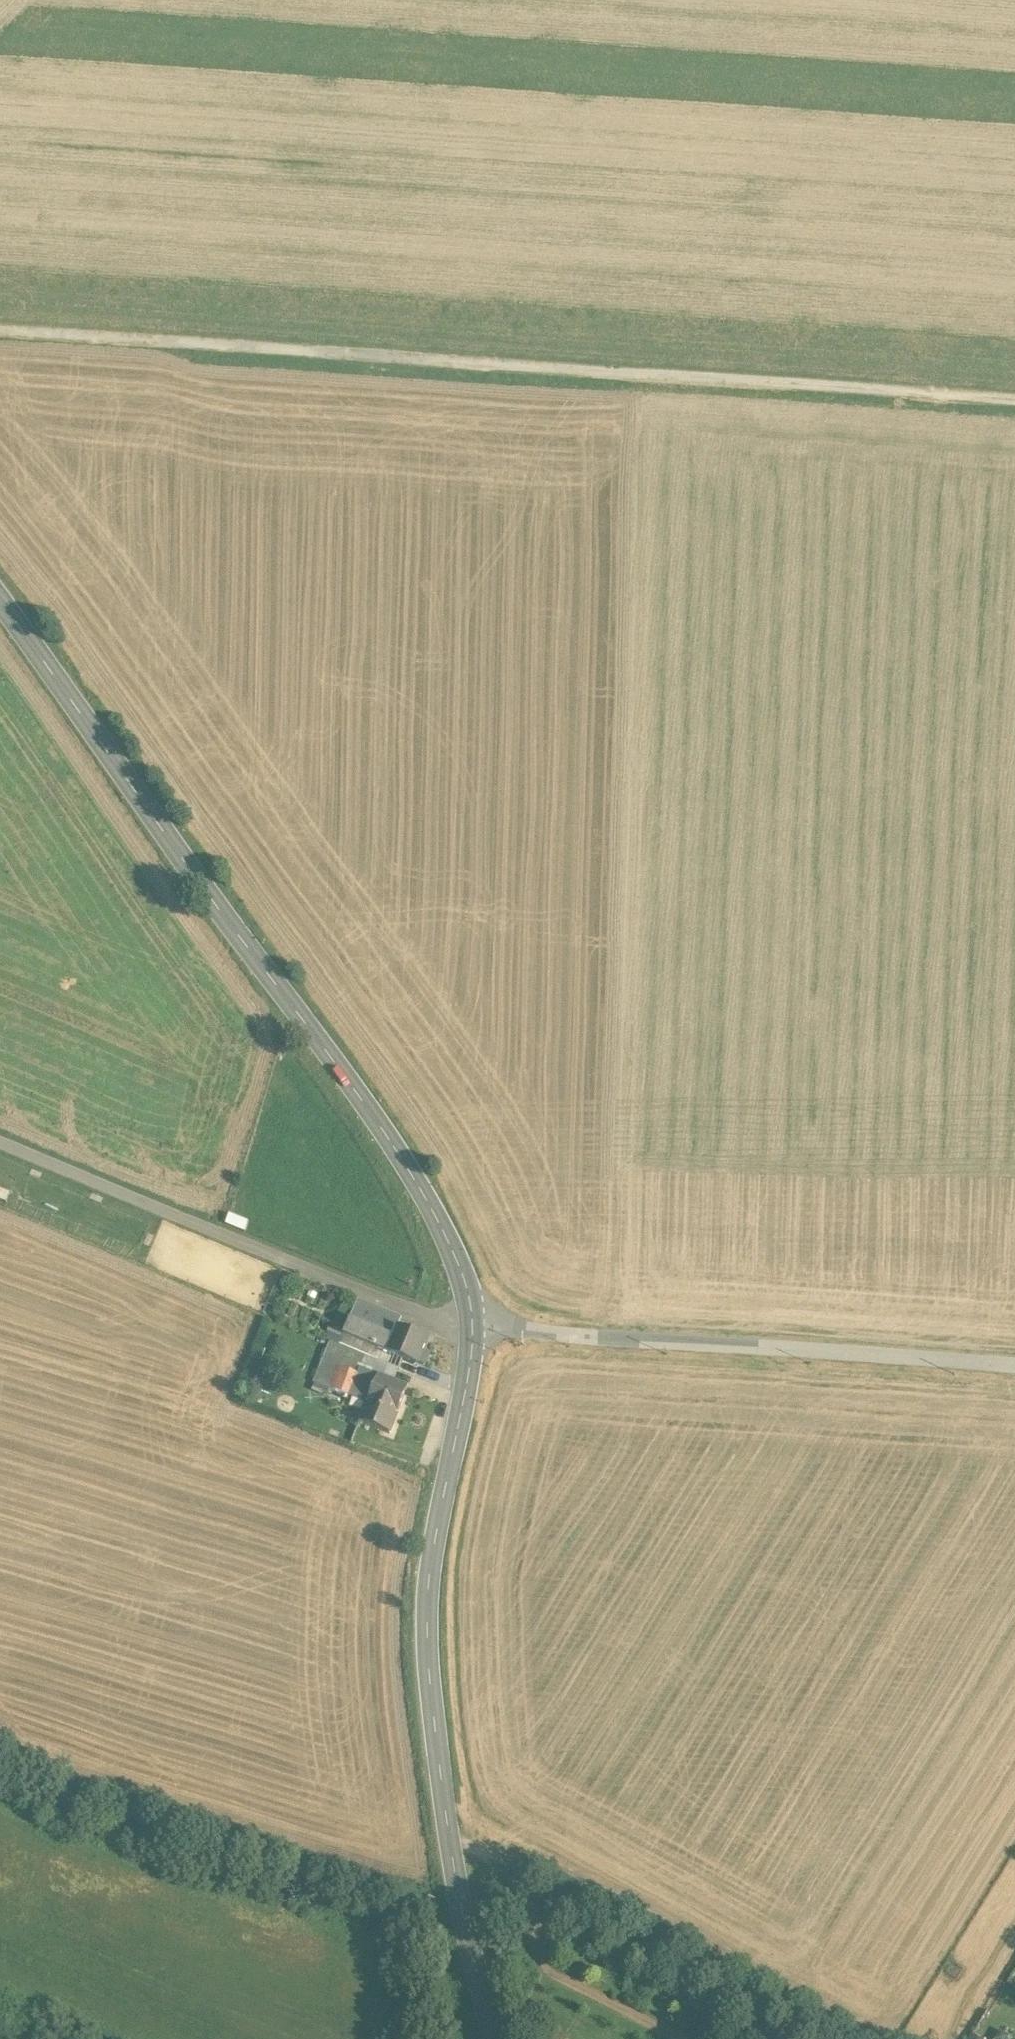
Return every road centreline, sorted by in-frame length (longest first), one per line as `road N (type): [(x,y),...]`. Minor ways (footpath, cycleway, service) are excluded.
road 1 (track): [(1014,397),(0,326)]
road 2 (tertiary): [(468,1330),(458,1269),(393,1147),(0,596)]
road 3 (tertiary): [(492,2038),(461,1899),(427,1654),(431,1569),(465,1400),(468,1330)]
road 4 (unclassified): [(1014,1366),(468,1330)]
road 5 (track): [(468,1330),(0,1143)]
road 6 (track): [(0,1822),(147,1880),(213,1929)]
road 7 (track): [(710,1949),(887,2038)]

